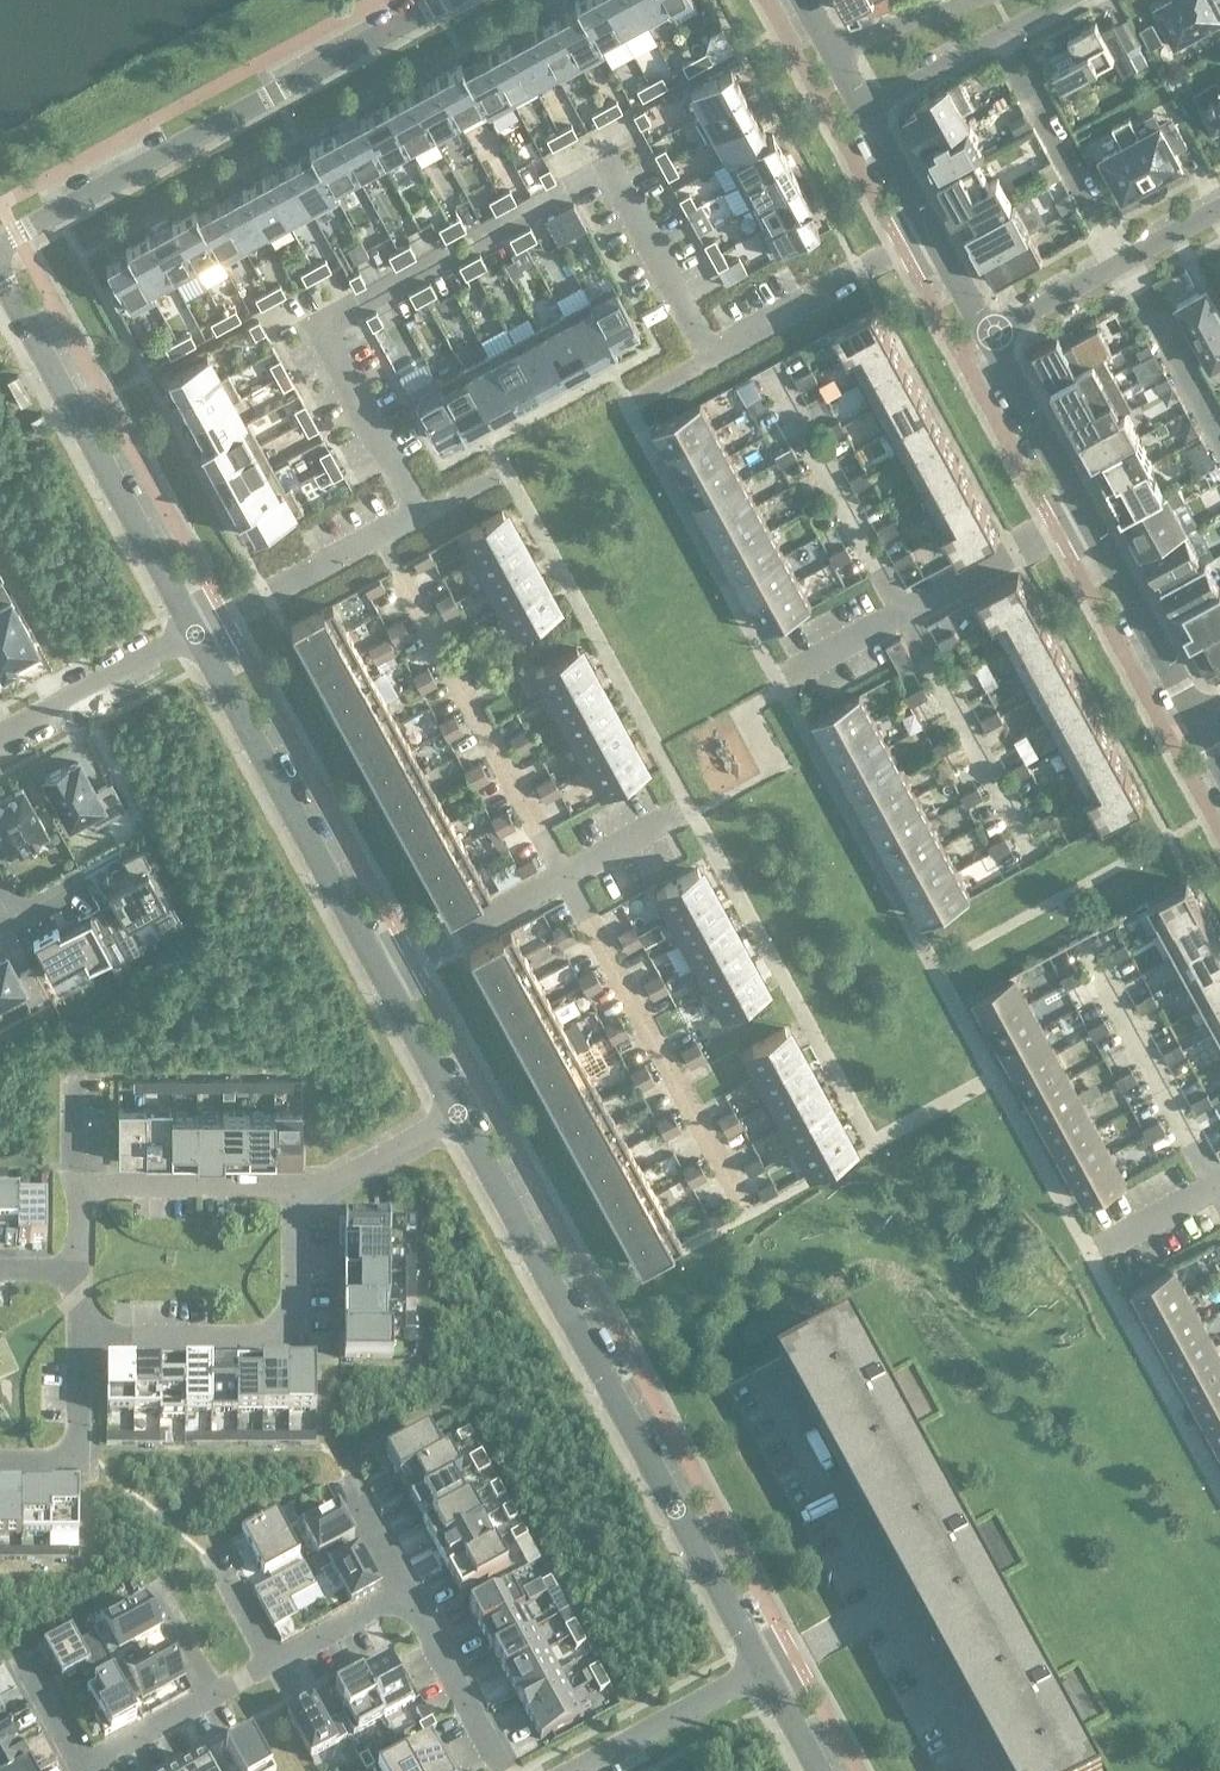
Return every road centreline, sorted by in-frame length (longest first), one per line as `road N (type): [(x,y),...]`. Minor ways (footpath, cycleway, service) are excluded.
road 1 (residential): [(413,512),(316,323),(461,245),(612,169),(710,359)]
road 2 (residential): [(451,1111),(759,1673)]
road 3 (residential): [(82,1770),(79,1766),(405,1592),(502,1770)]
road 4 (residential): [(437,0),(0,238)]
road 5 (residential): [(0,280),(190,631)]
road 6 (residential): [(190,631),(375,971)]
road 7 (residential): [(80,1337),(259,1336),(291,1317),(293,1185)]
road 8 (unclassified): [(375,971),(681,812)]
road 9 (residential): [(1078,507),(800,665)]
road 10 (residential): [(293,1185),(80,1182),(78,1263)]
road 11 (residential): [(994,32),(1114,263)]
road 12 (unclassified): [(932,236),(710,359)]
road 13 (residential): [(190,631),(413,512)]
road 14 (residential): [(1196,721),(1078,507)]
road 15 (residential): [(1114,263),(1219,453)]
road 16 (residential): [(190,631),(0,734)]
road 17 (residential): [(759,1673),(576,1770)]
road 18 (residential): [(0,1461),(75,1462),(80,1337)]
road 19 (residential): [(1078,507),(987,333)]
road 20 (residential): [(451,1111),(330,1179),(293,1185)]
road 21 (residential): [(375,971),(451,1111)]
road 22 (residential): [(861,106),(994,32)]
road 23 (residential): [(932,236),(861,106)]
road 24 (residential): [(987,333),(1114,263)]
road 25 (residential): [(962,0),(826,43)]
road 26 (residential): [(1219,1179),(1098,1245)]
road 27 (residential): [(1114,263),(1219,205)]

